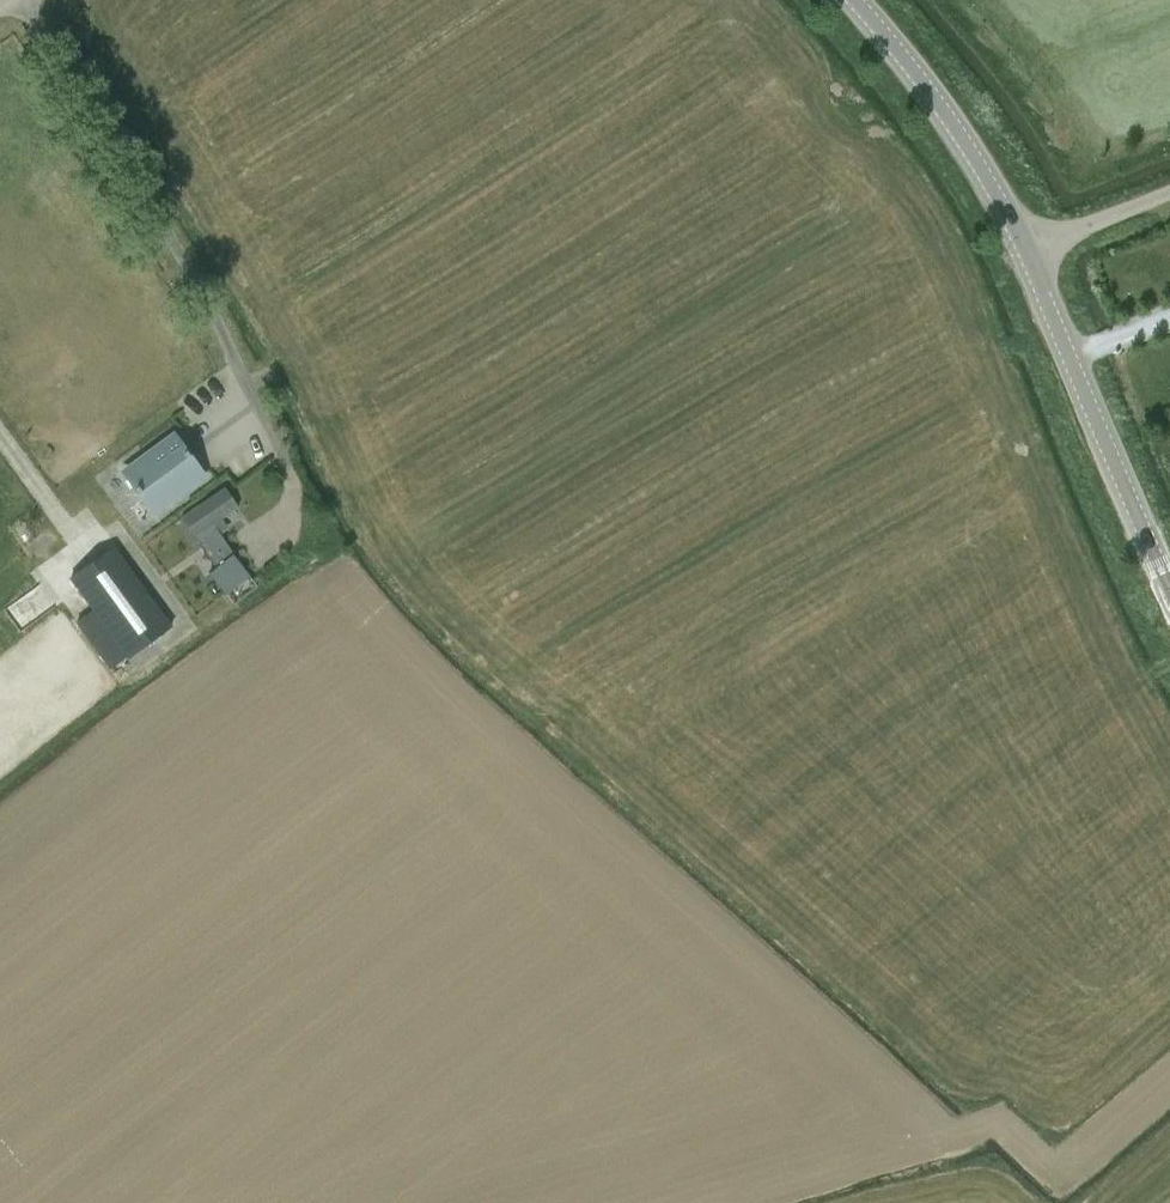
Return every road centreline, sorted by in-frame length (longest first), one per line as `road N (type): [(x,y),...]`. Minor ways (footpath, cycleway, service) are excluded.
road 1 (tertiary): [(1169,586),(1028,250)]
road 2 (tertiary): [(1028,250),(948,110),(855,0)]
road 3 (unclassified): [(1028,250),(1169,198)]

